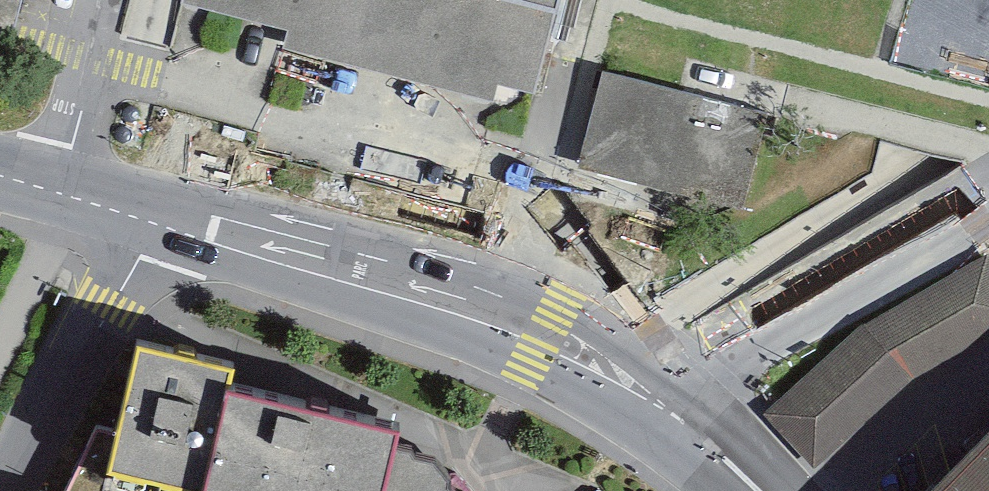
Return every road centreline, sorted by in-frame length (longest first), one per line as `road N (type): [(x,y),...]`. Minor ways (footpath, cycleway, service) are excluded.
road 1 (tertiary): [(0,178),(424,297),(540,342),(675,418),(752,490)]

